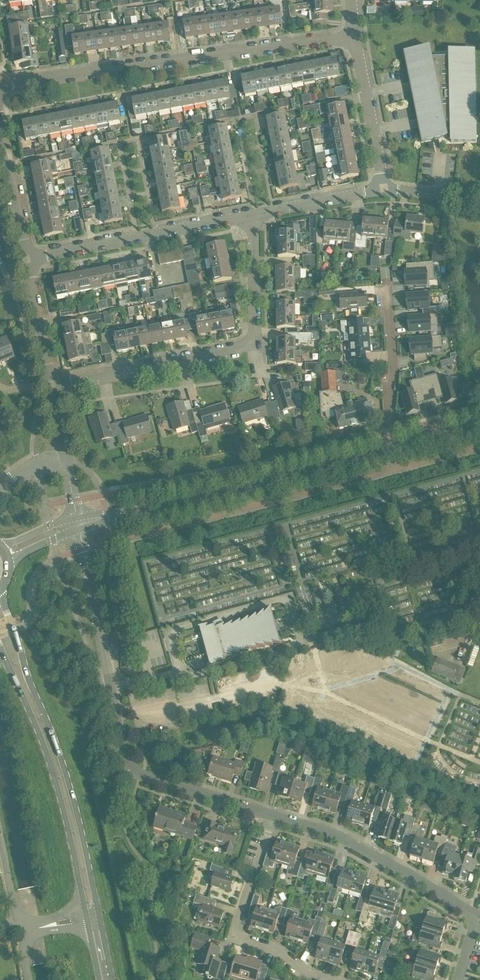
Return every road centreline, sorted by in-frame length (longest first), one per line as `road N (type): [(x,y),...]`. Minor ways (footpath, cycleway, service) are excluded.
road 1 (residential): [(0,86),(355,36)]
road 2 (primary): [(99,914),(54,735),(0,589)]
road 3 (residential): [(53,383),(251,340),(253,214)]
road 4 (primary): [(0,643),(42,739),(88,917)]
road 5 (residential): [(272,816),(131,767),(107,662)]
road 6 (unclassified): [(147,511),(389,451)]
road 7 (residential): [(479,916),(351,842),(272,816)]
road 8 (residential): [(29,259),(253,214)]
road 9 (residential): [(329,979),(236,936),(272,816)]
road 10 (residential): [(389,451),(377,286)]
road 11 (residential): [(381,188),(355,36)]
road 12 (residential): [(253,214),(381,188)]

